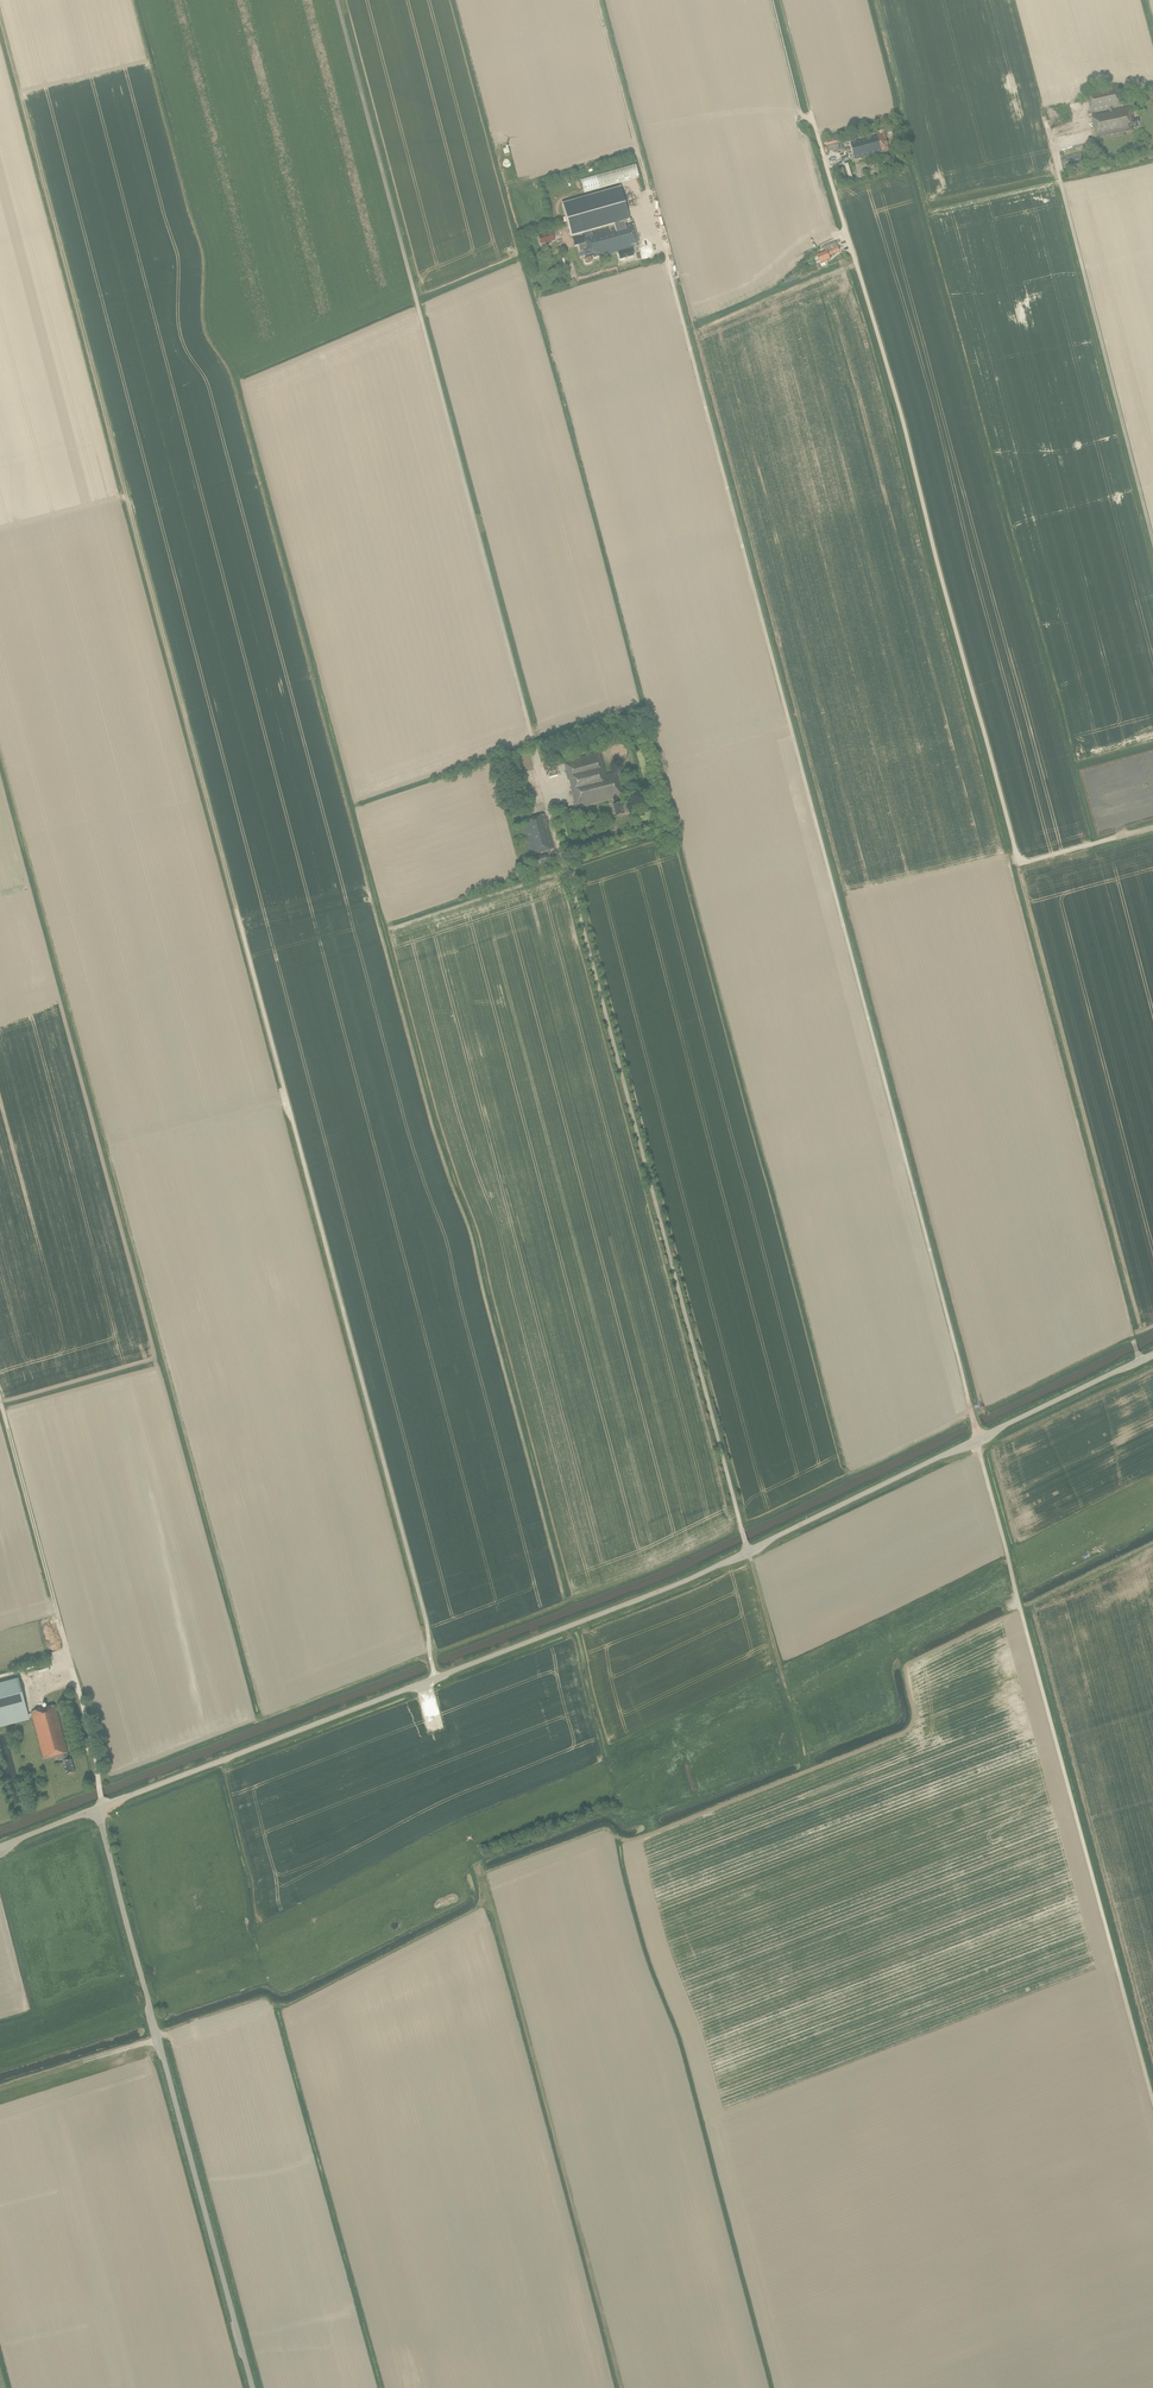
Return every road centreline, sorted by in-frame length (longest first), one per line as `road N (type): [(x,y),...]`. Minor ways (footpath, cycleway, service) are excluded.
road 1 (unclassified): [(977,1441),(666,257)]
road 2 (track): [(236,912),(0,14)]
road 3 (unclassified): [(474,1662),(434,1675),(236,912)]
road 4 (unclassified): [(749,1551),(563,853)]
road 5 (unclassified): [(1152,2101),(977,1441)]
road 6 (unclassified): [(253,2387),(97,1809)]
road 7 (unclassified): [(1152,542),(1048,134)]
road 8 (unclassified): [(97,1809),(474,1662)]
road 9 (unclassified): [(474,1662),(749,1551)]
road 10 (track): [(70,1662),(0,1400)]
road 11 (track): [(666,257),(596,0)]
road 12 (unclassified): [(749,1551),(977,1441)]
road 13 (unclassified): [(977,1441),(1152,1353)]

